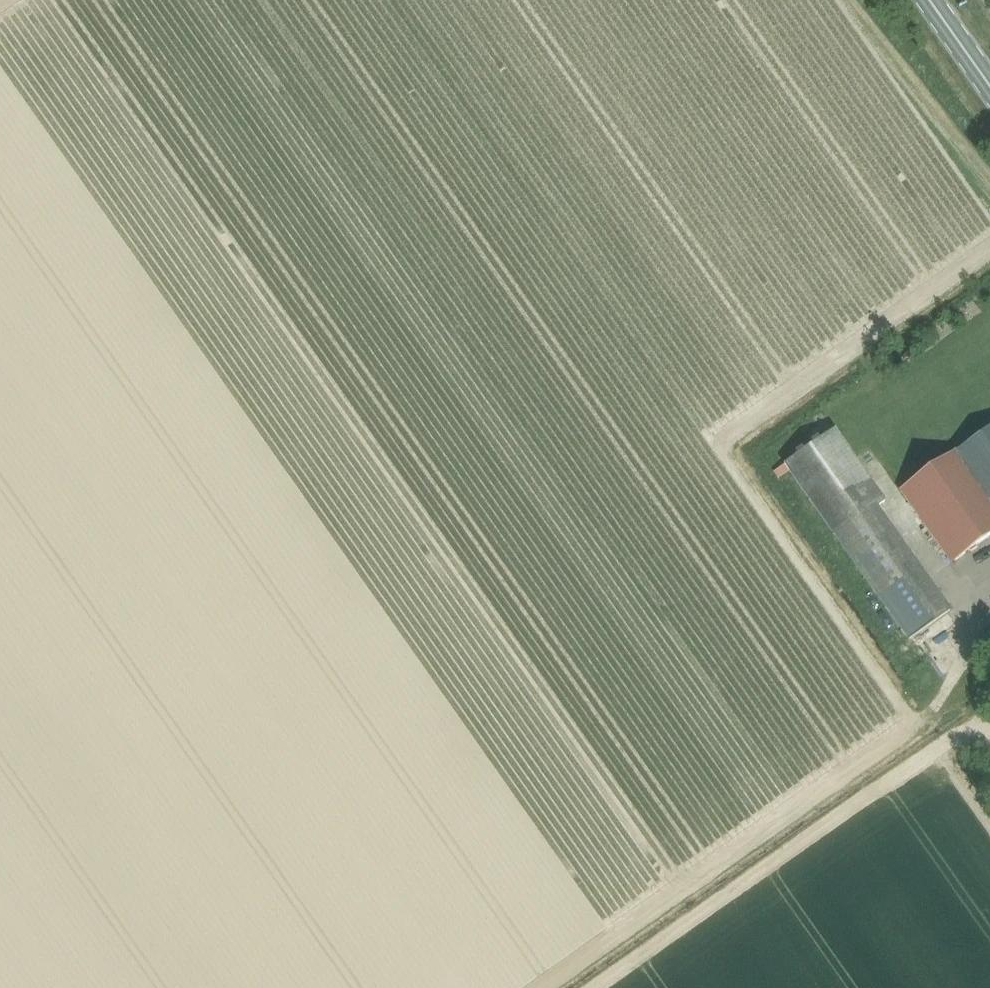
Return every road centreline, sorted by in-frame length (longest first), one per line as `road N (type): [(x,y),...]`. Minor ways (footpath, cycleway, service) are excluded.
road 1 (track): [(955,733),(594,987)]

